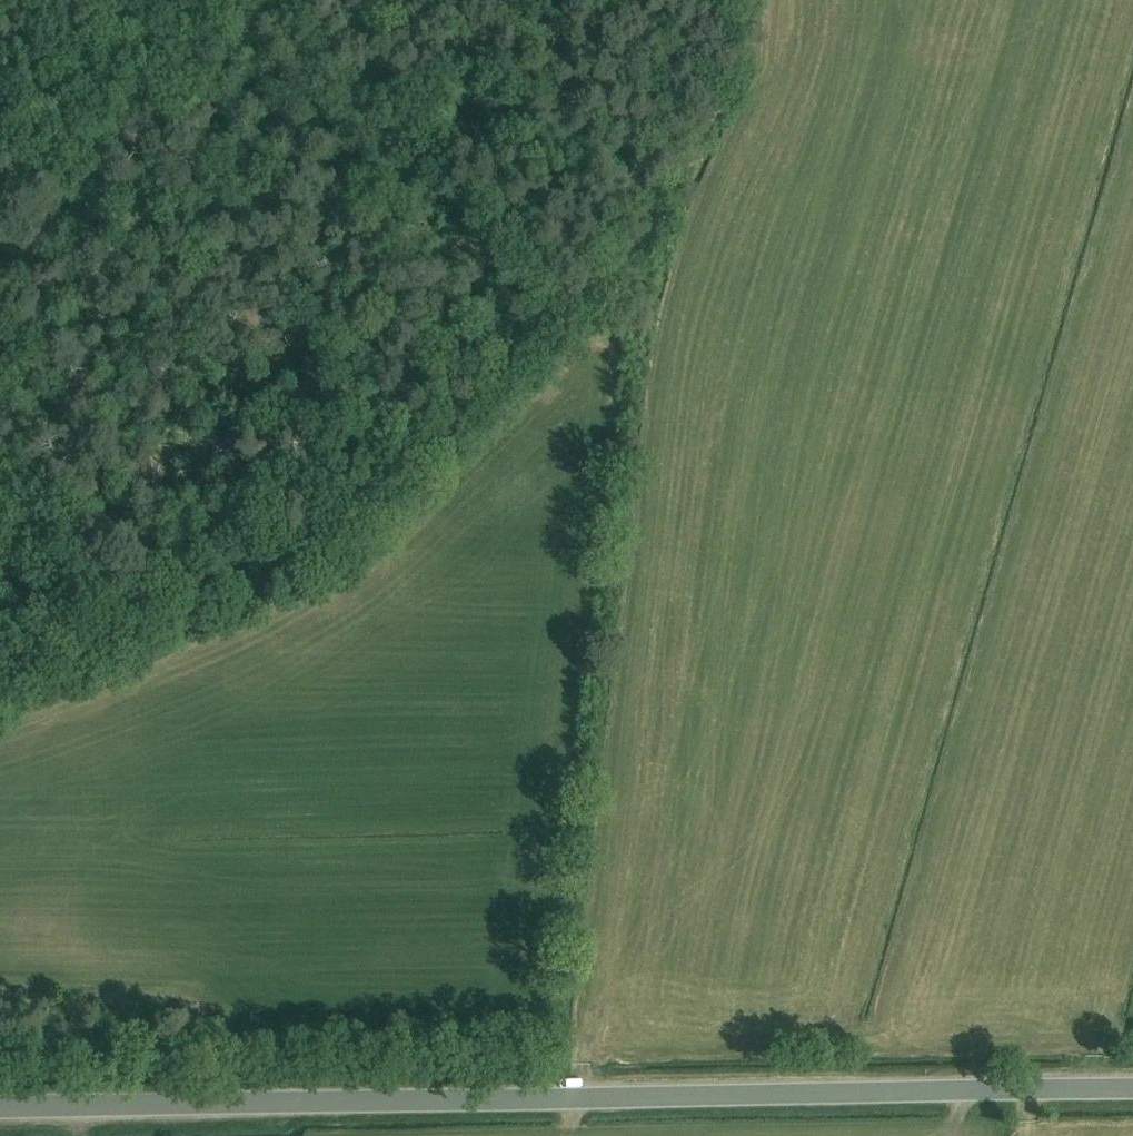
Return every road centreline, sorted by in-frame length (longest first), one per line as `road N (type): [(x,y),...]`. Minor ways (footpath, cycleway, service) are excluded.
road 1 (unclassified): [(1132,1088),(0,1108)]

